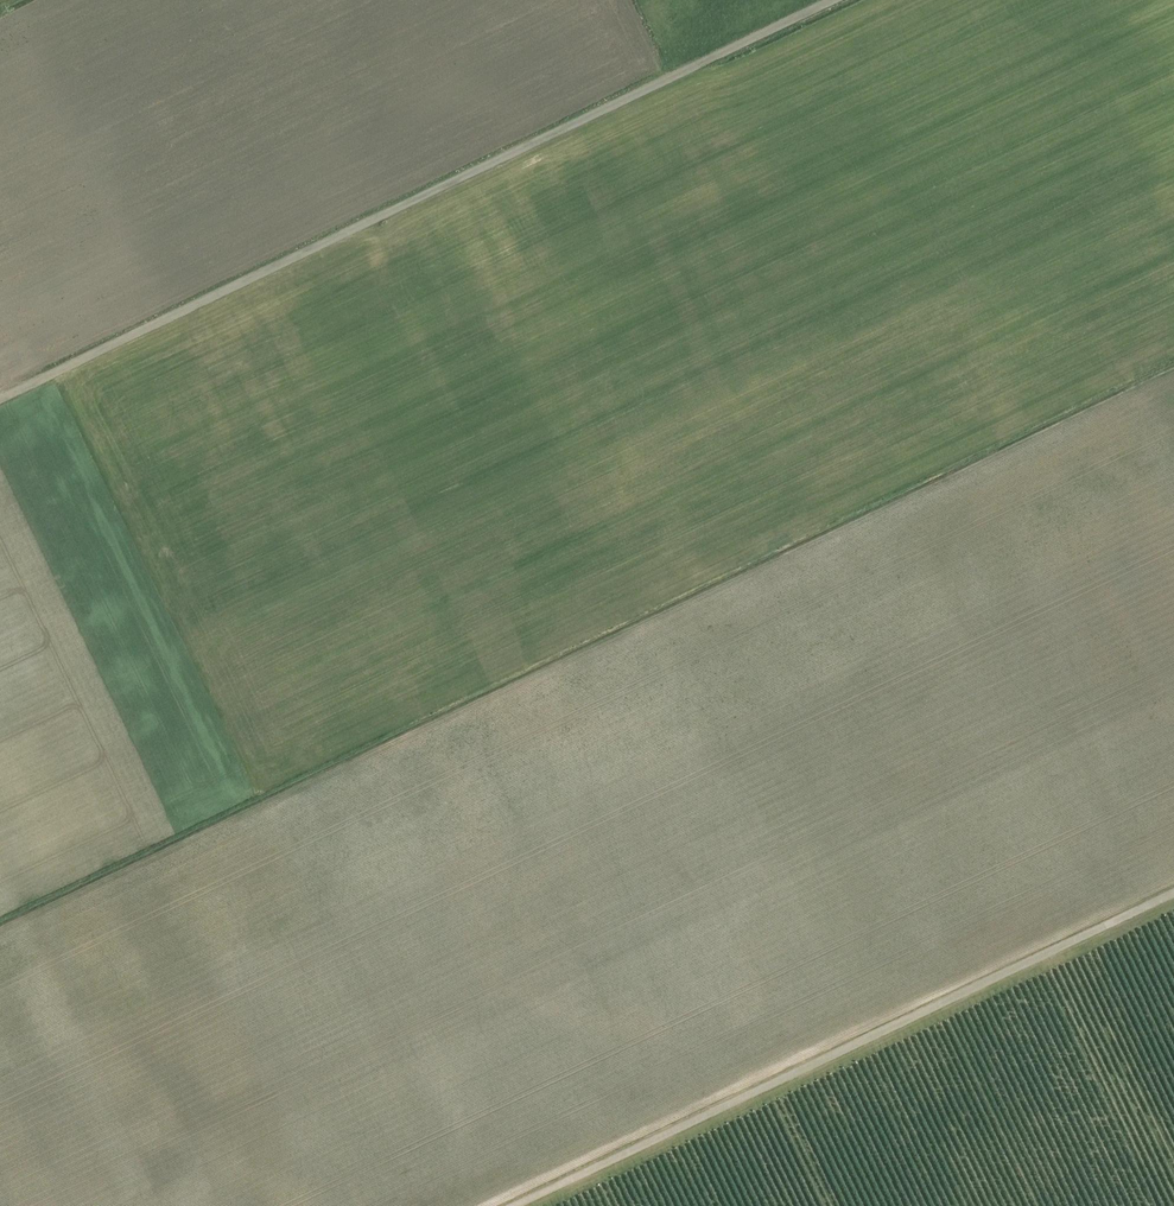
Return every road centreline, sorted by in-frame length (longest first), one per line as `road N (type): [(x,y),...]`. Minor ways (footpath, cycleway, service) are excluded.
road 1 (track): [(840,0),(0,403)]
road 2 (track): [(510,1205),(1173,891)]

